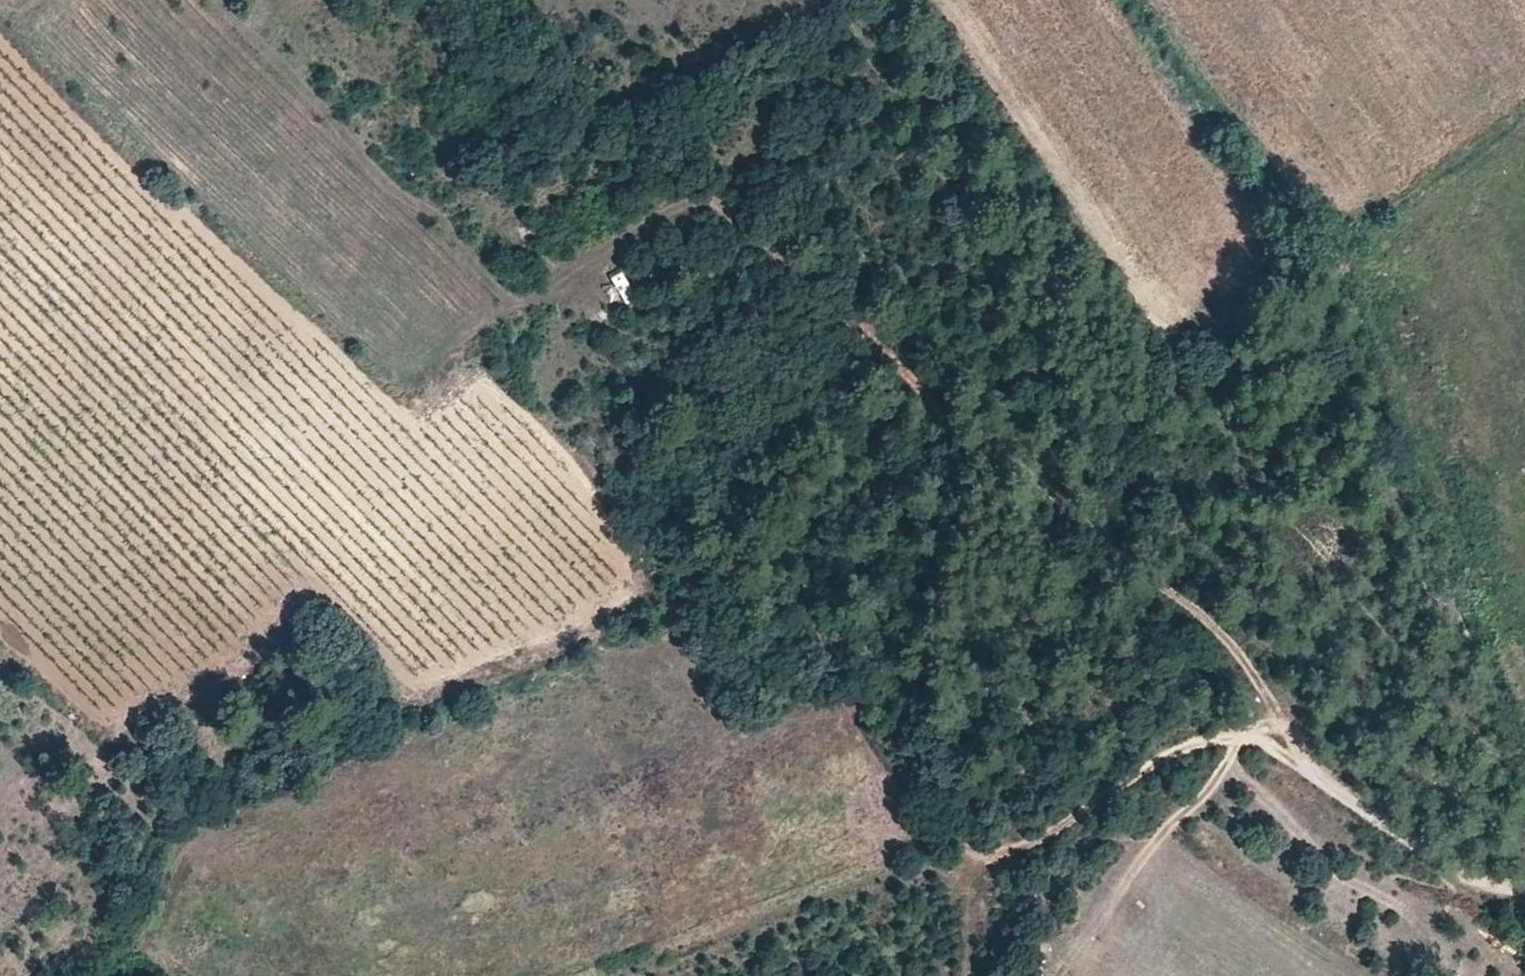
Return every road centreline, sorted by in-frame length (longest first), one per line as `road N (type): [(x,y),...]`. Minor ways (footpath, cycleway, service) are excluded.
road 1 (track): [(1524,889),(1493,887),(1425,859),(1335,792),(1237,741),(1179,758),(984,865)]

